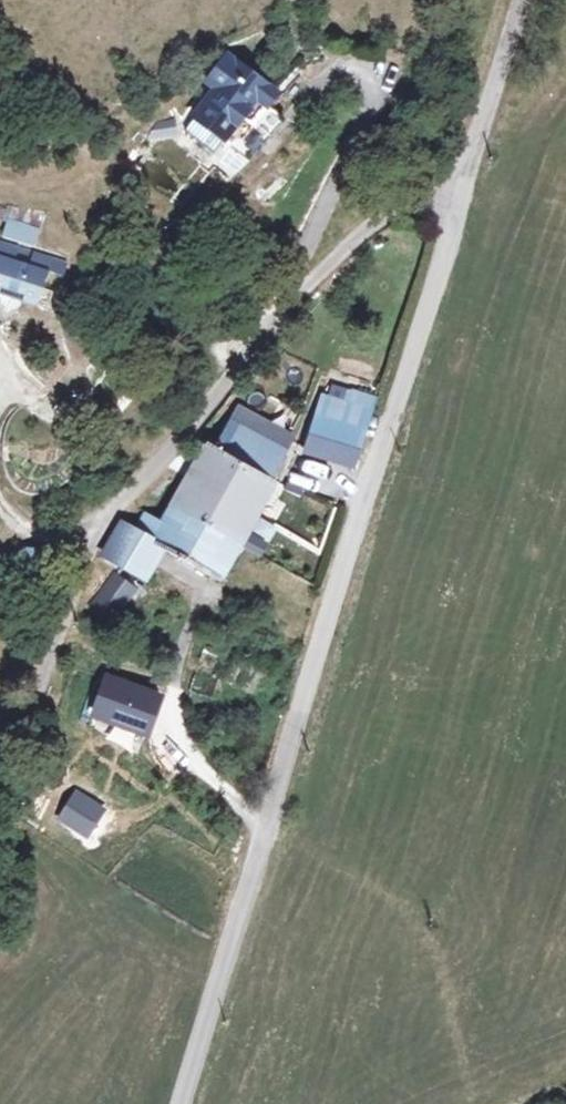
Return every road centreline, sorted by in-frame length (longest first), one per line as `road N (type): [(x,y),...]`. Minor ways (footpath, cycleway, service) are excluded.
road 1 (unclassified): [(174,1103),(452,207)]
road 2 (residential): [(452,207),(421,198),(378,217),(232,372),(124,505),(73,589),(48,694),(0,769)]
road 3 (unclassified): [(452,207),(514,0)]

